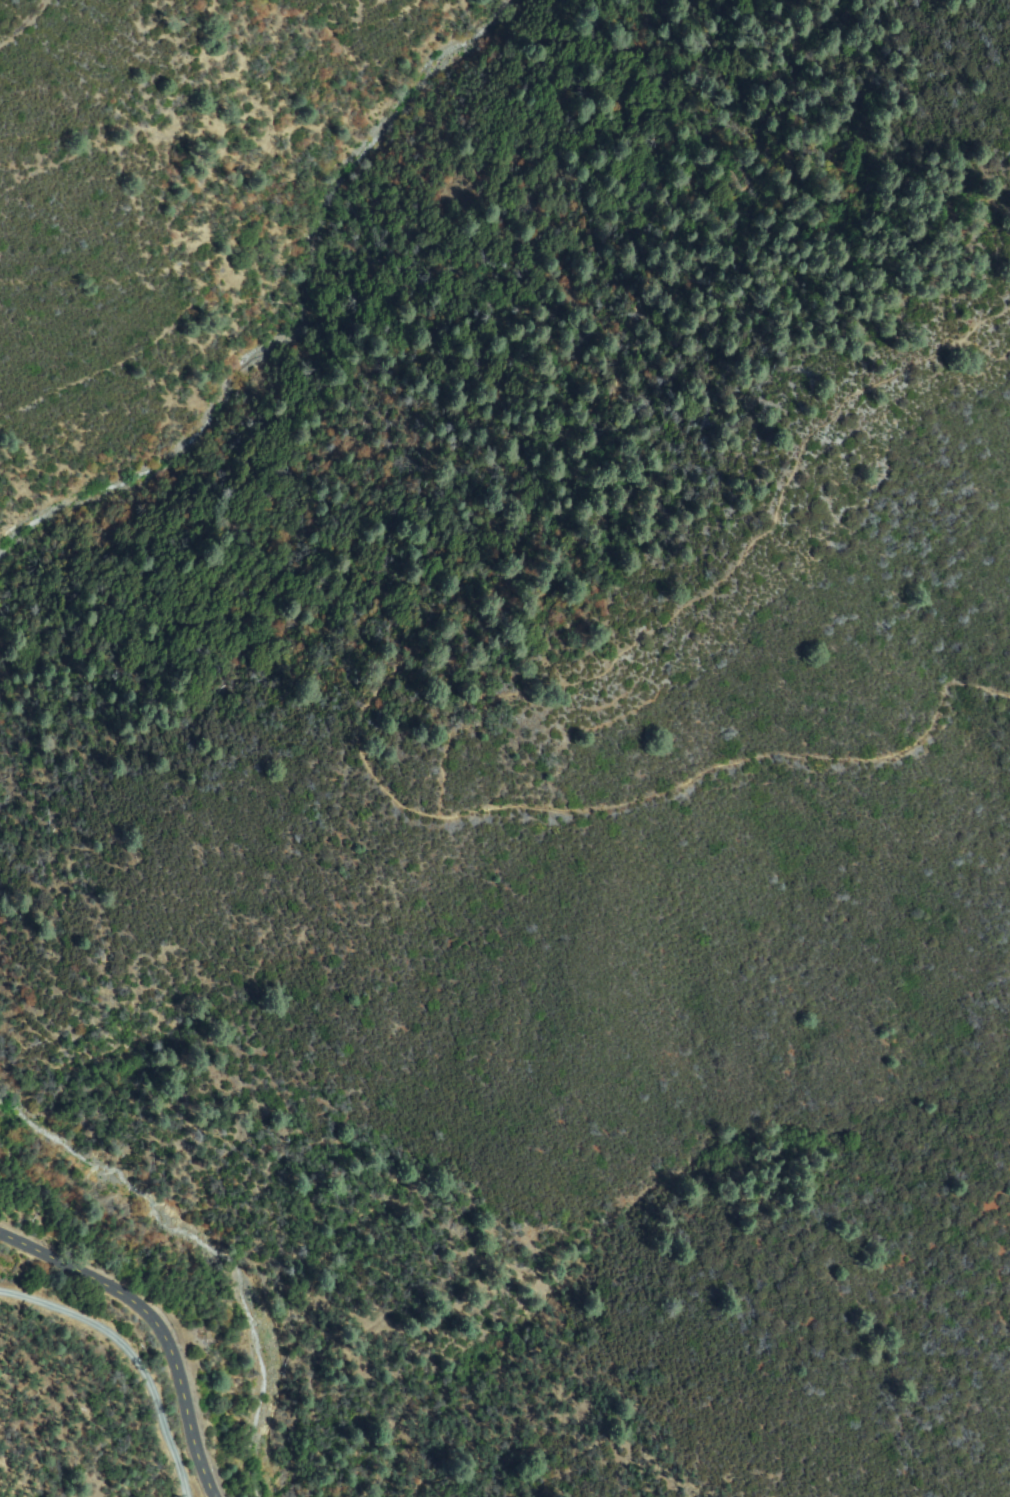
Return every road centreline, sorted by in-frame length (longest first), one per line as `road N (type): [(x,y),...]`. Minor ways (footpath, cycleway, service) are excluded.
road 1 (tertiary): [(216,1496),(173,1359),(149,1317),(0,1236)]
road 2 (track): [(186,1496),(141,1366),(123,1346),(59,1309),(0,1291)]

